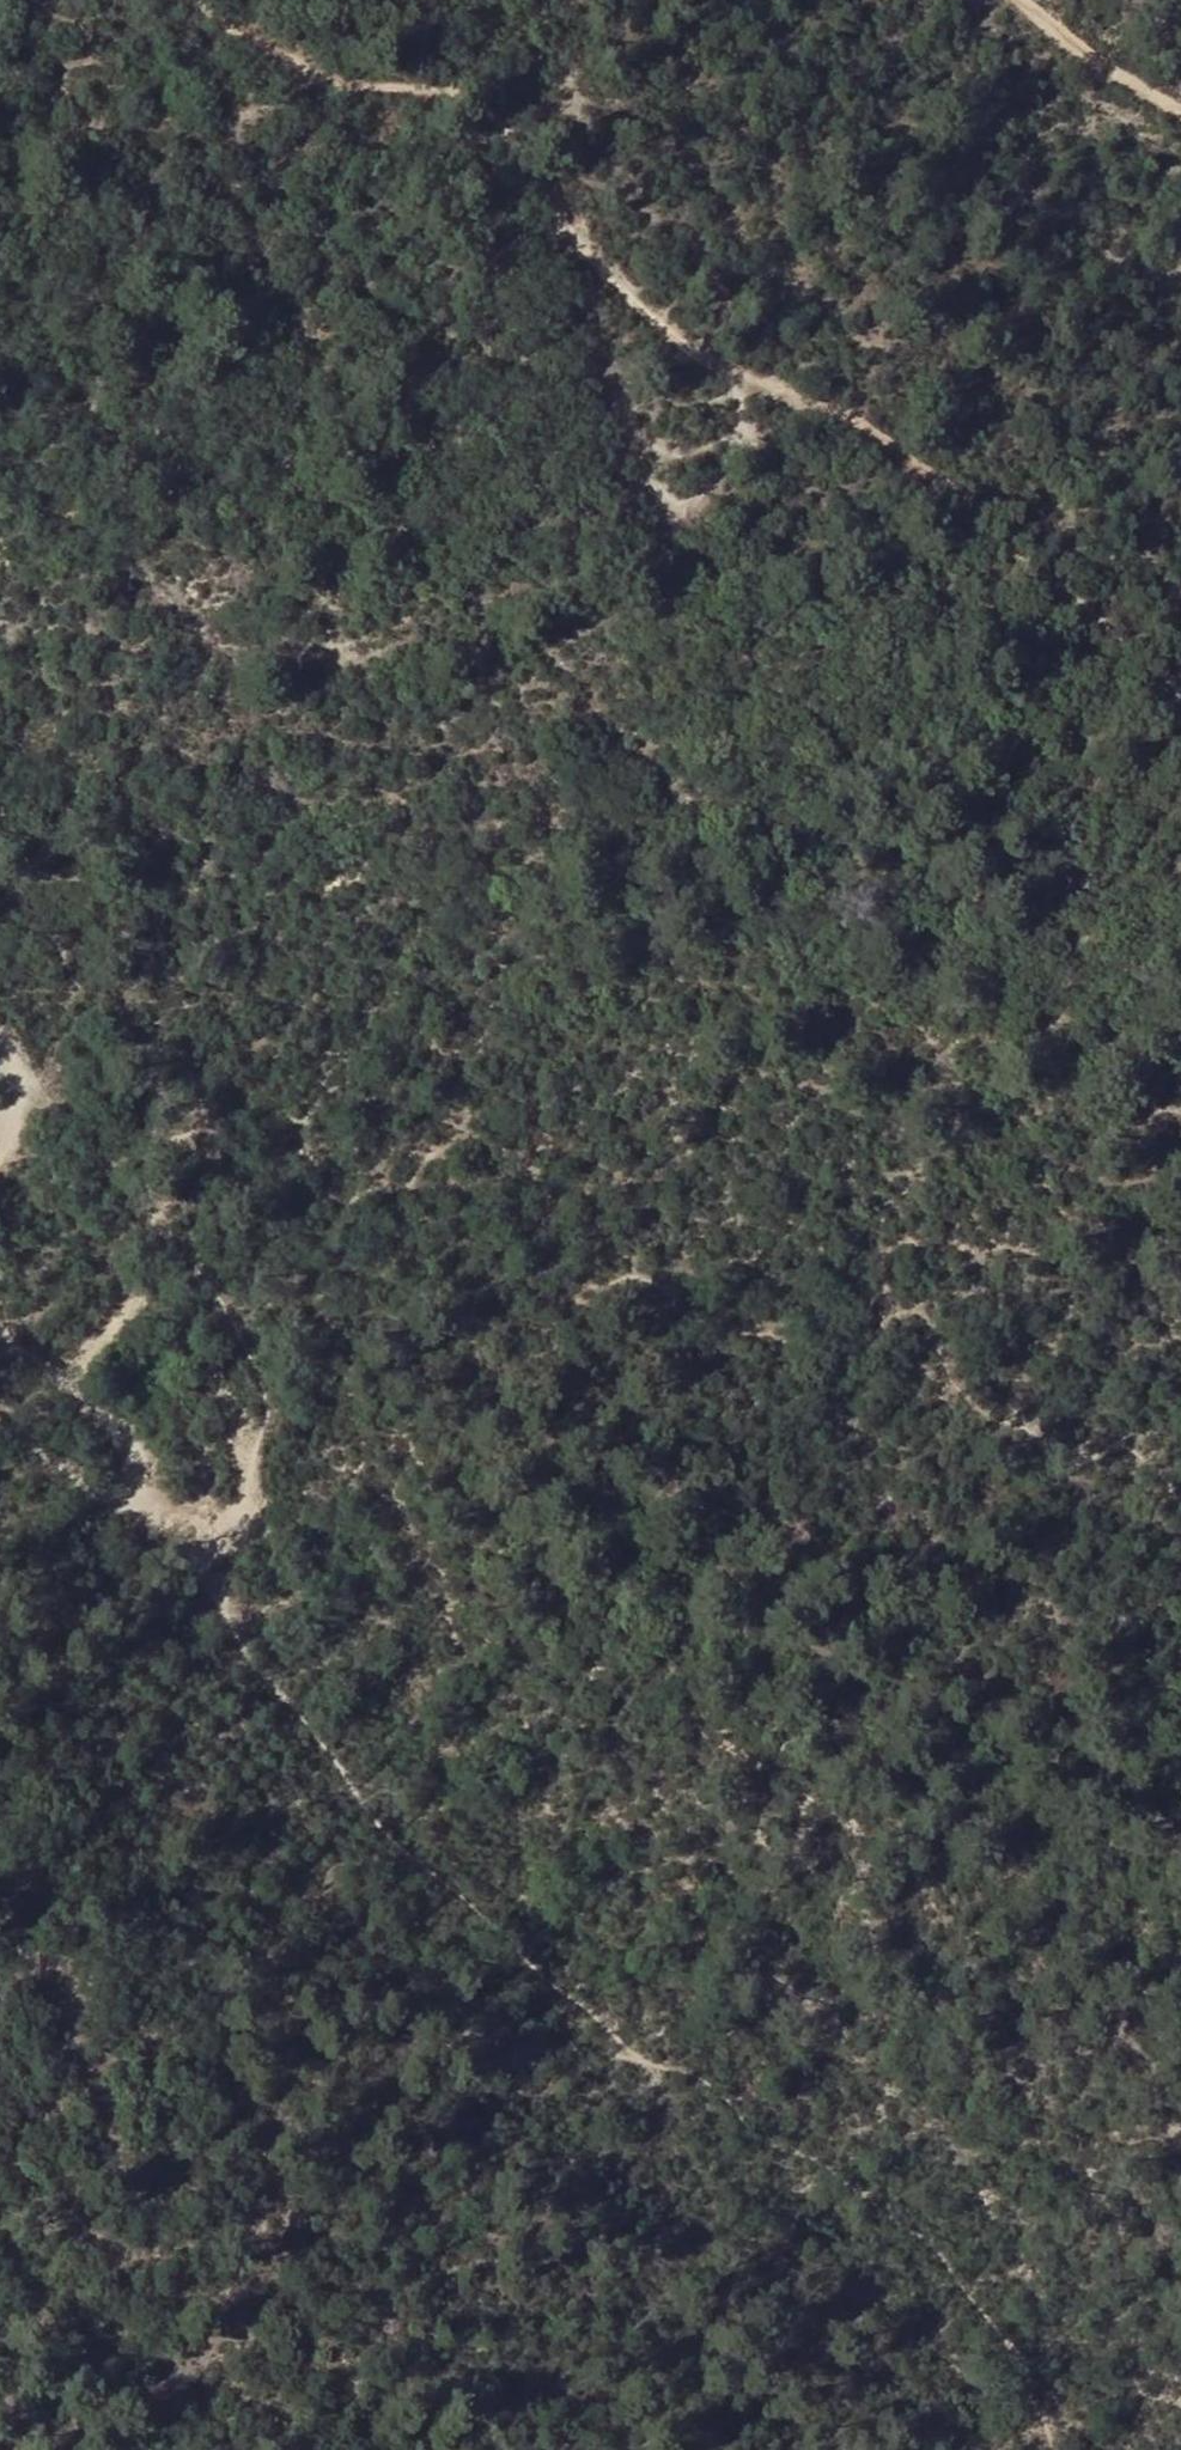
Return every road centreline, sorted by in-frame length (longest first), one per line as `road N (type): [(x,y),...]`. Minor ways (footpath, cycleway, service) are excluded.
road 1 (track): [(0,1334),(64,1375),(120,1442),(152,1499),(0,1424)]

